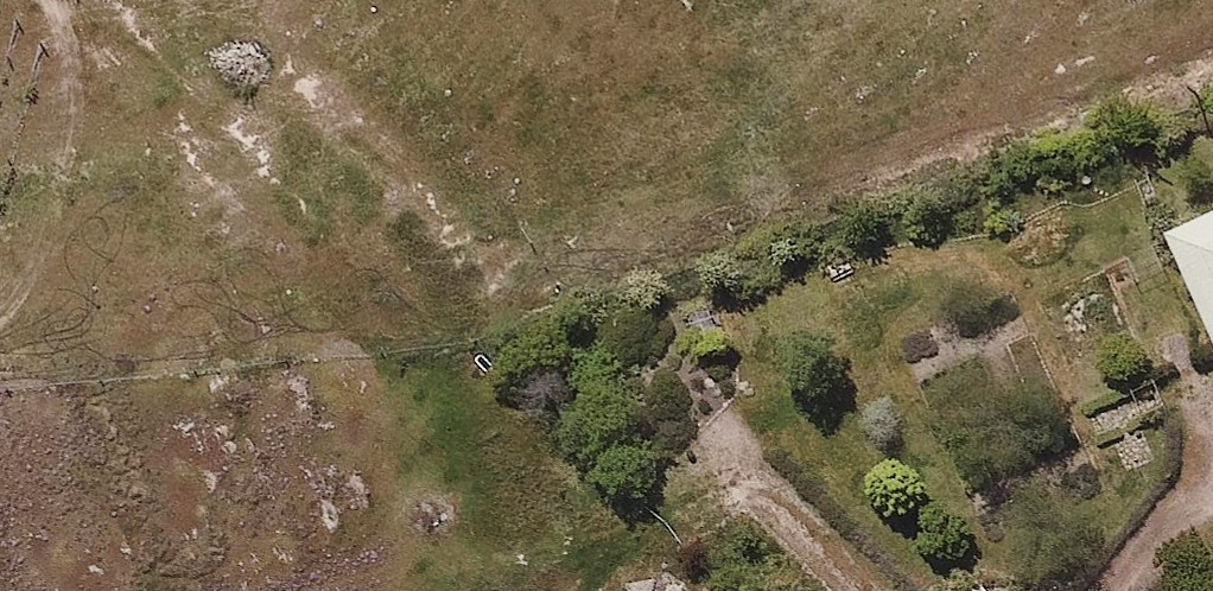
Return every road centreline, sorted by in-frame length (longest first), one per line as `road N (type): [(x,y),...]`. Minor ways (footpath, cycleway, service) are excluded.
road 1 (track): [(855,590),(758,492),(573,553),(304,590)]
road 2 (track): [(45,0),(55,20),(62,132),(32,265),(0,310)]
road 3 (track): [(1212,498),(1180,506),(1112,590)]

